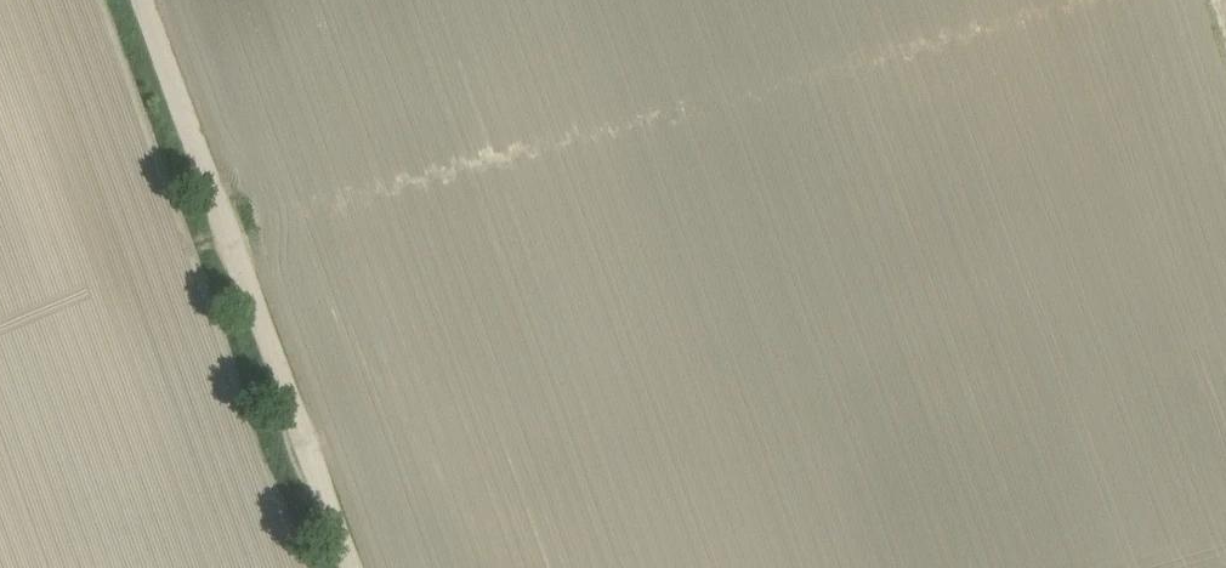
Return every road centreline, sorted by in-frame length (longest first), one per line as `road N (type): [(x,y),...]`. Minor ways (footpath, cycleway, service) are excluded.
road 1 (track): [(150,0),(354,567)]

